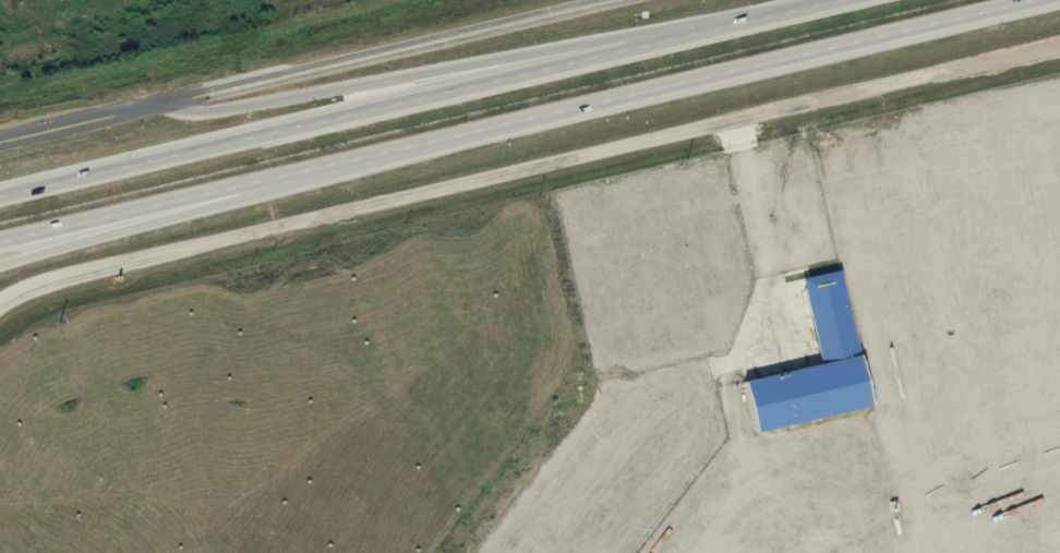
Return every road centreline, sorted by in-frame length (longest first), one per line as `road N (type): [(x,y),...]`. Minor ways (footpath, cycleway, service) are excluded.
road 1 (tertiary): [(0,304),(51,280),(1059,44)]
road 2 (motorway): [(0,243),(1043,0)]
road 3 (motorway): [(841,0),(0,196)]
road 4 (motorway): [(626,50),(205,113),(176,101)]
road 5 (tertiary): [(613,0),(176,101)]
road 6 (motorway): [(0,268),(362,159)]
road 7 (tertiary): [(0,142),(176,101)]

